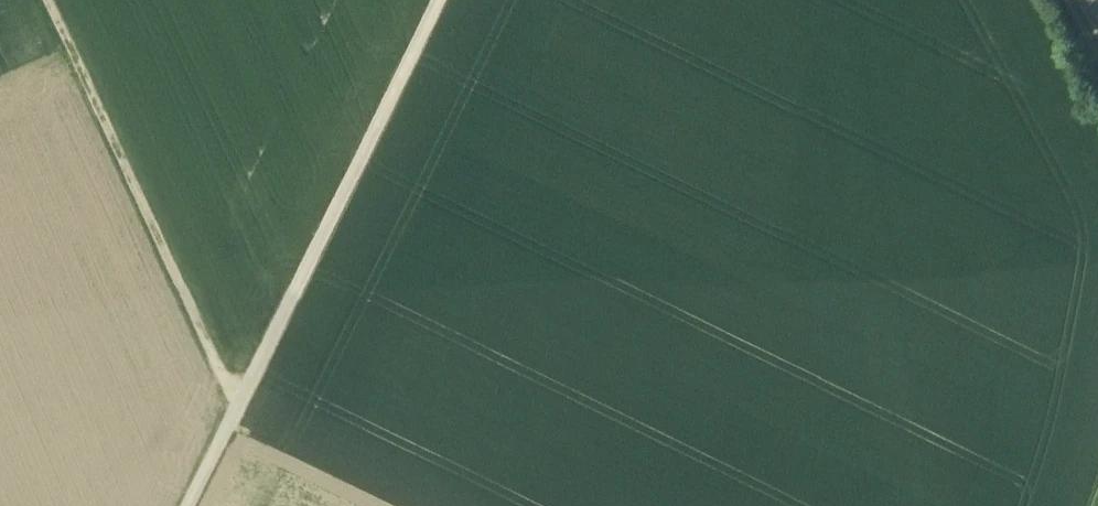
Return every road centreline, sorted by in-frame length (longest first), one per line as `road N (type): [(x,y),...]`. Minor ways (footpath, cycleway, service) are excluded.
road 1 (track): [(440,0),(235,407)]
road 2 (track): [(48,0),(235,407)]

